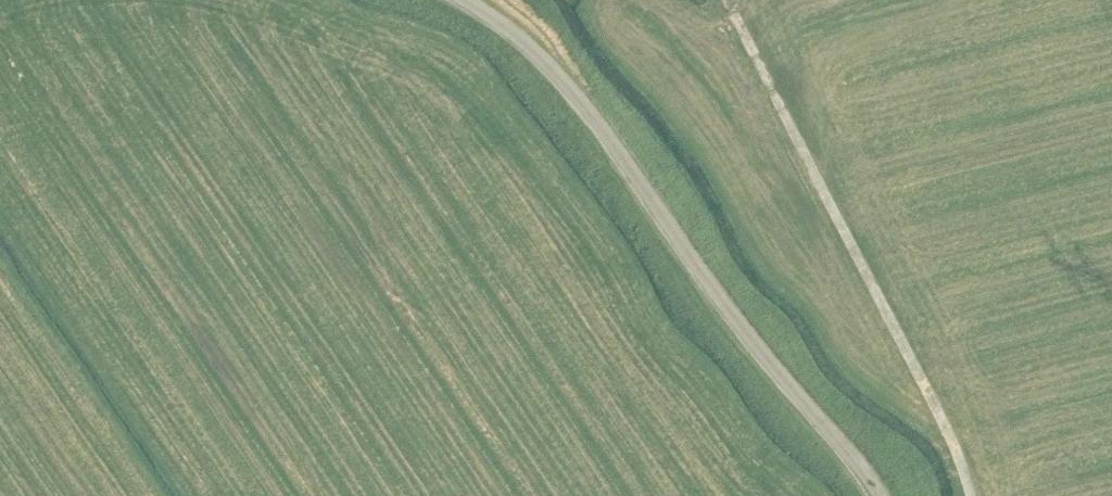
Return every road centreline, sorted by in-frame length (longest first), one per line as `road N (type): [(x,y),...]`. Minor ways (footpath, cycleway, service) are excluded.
road 1 (unclassified): [(878,495),(533,50),(463,0)]

